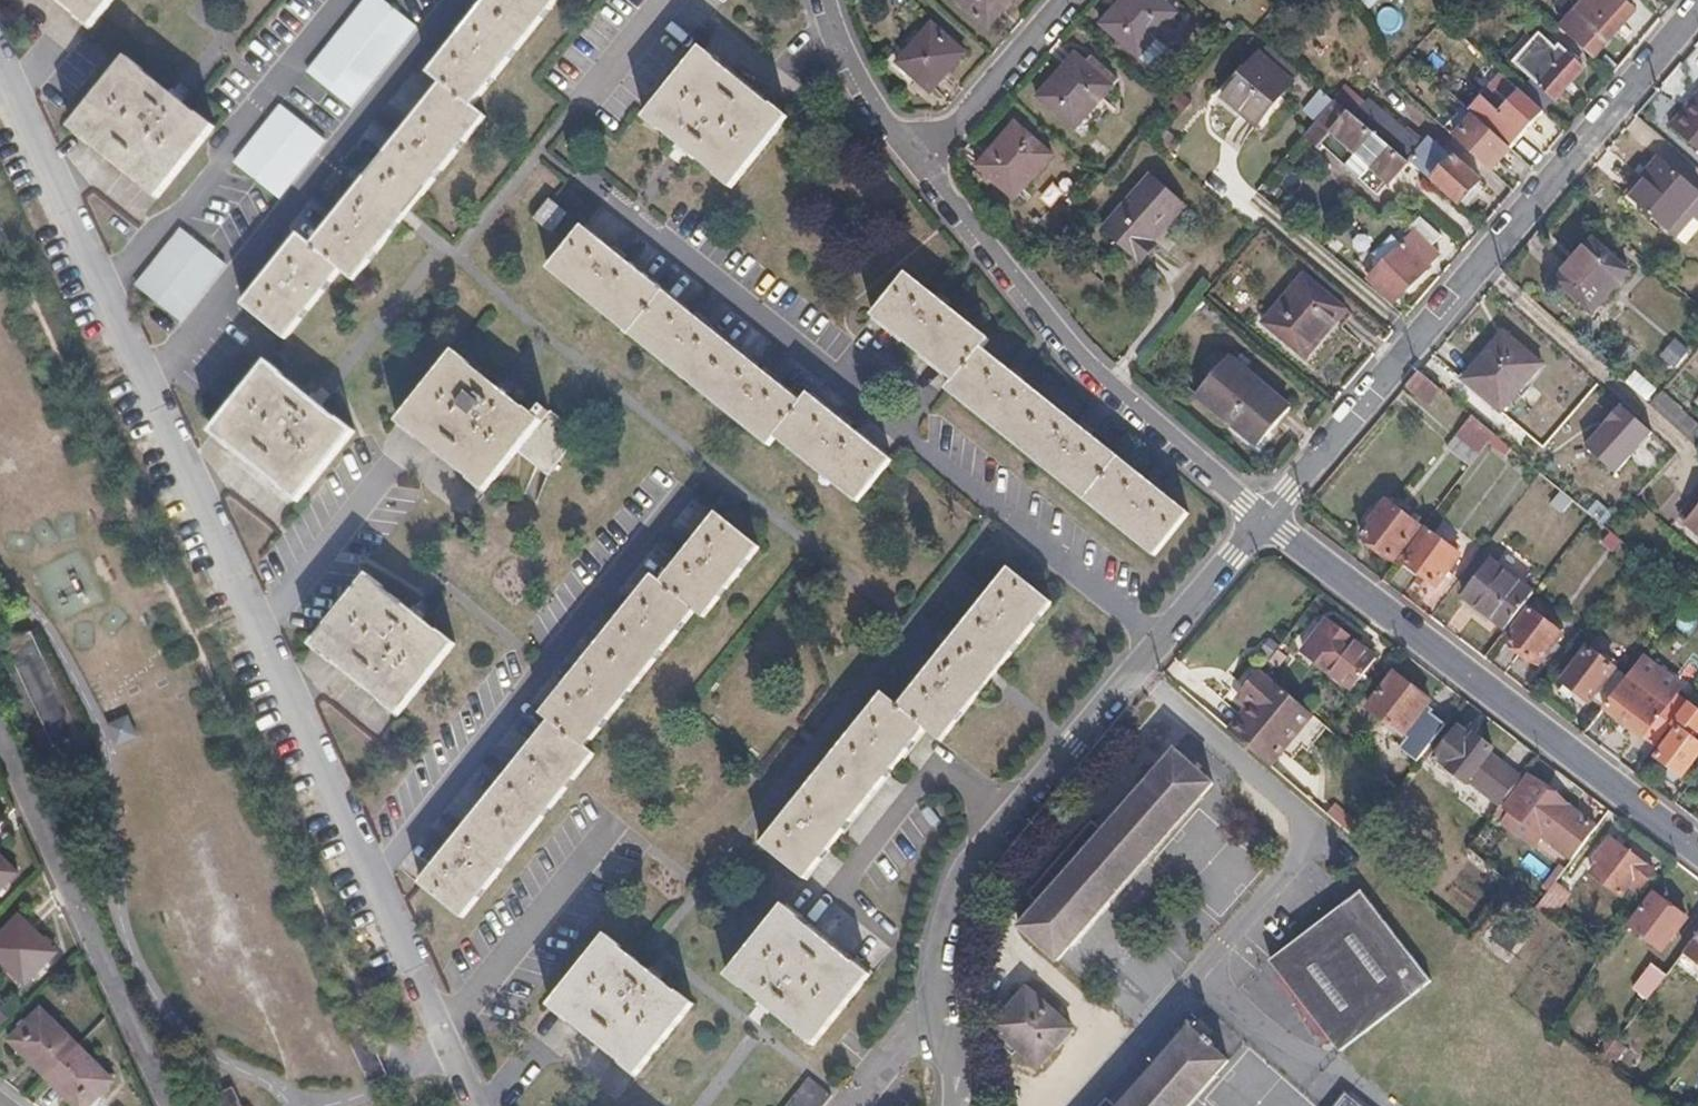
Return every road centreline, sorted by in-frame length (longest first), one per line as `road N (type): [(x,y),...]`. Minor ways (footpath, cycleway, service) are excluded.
road 1 (motorway): [(350,1105),(0,341)]
road 2 (motorway): [(0,459),(288,1105)]
road 3 (residential): [(1697,13),(1265,522)]
road 4 (residential): [(1265,522),(966,872),(934,966),(936,1015)]
road 5 (residential): [(1697,850),(1265,522)]
road 6 (residential): [(376,881),(709,464)]
road 7 (residential): [(155,404),(376,881)]
road 8 (residential): [(155,404),(457,0)]
road 9 (residential): [(1265,522),(1091,362),(920,166)]
road 10 (residential): [(172,1105),(0,743)]
road 11 (residential): [(347,0),(107,301)]
road 12 (residential): [(0,70),(107,301)]
road 13 (residential): [(1065,0),(920,166)]
road 14 (residential): [(920,166),(839,46),(828,0)]
road 15 (residential): [(376,881),(454,1052)]

